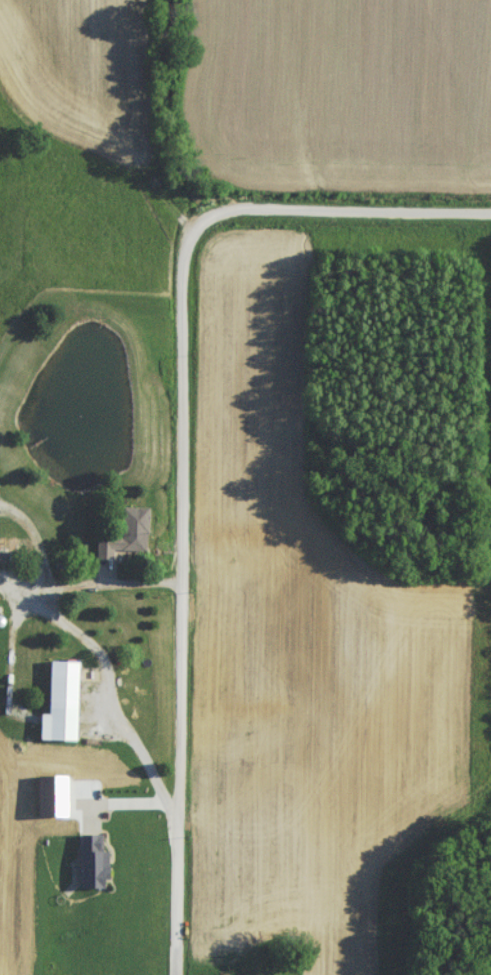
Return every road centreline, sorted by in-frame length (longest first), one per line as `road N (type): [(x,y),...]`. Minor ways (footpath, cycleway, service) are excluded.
road 1 (residential): [(175,974),(187,229)]
road 2 (residential): [(187,229),(219,205),(246,202),(490,208)]

